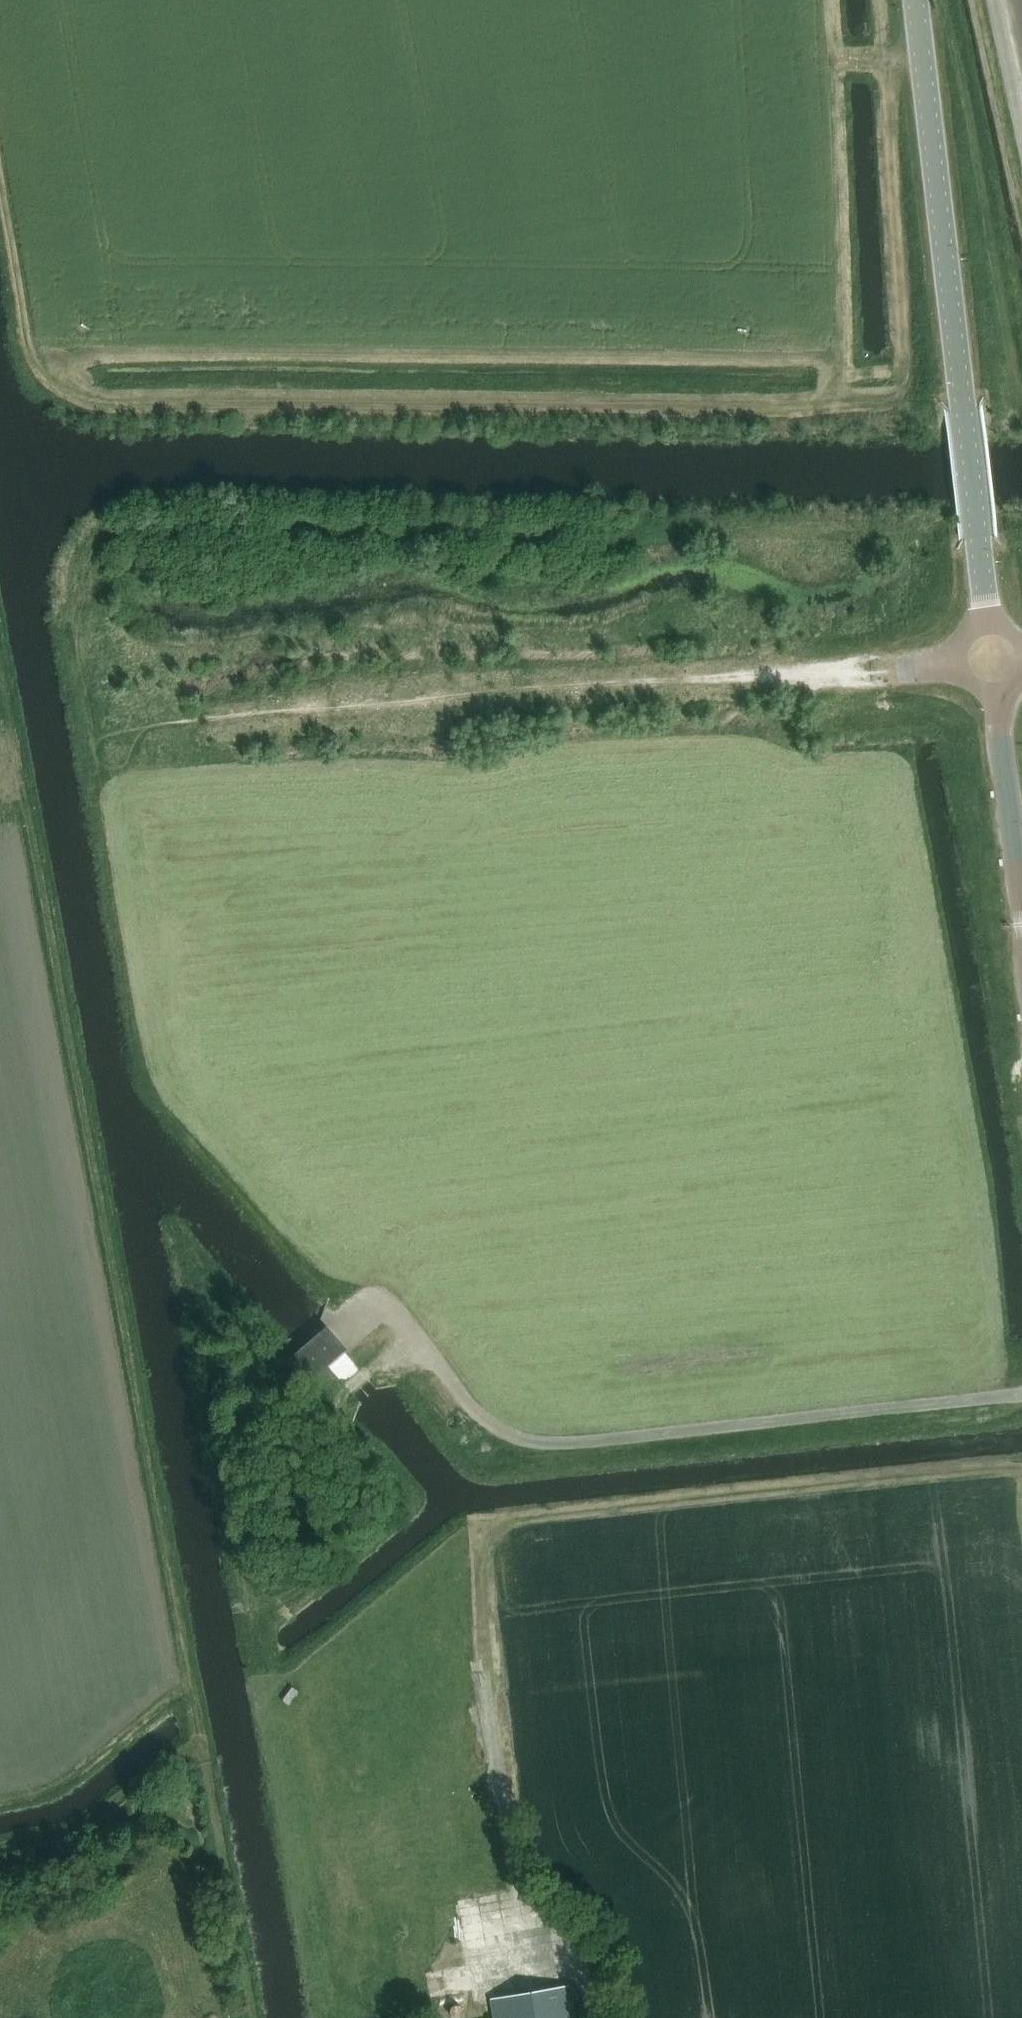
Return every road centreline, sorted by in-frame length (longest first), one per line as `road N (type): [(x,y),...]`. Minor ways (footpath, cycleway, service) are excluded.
road 1 (track): [(204,719),(880,674)]
road 2 (unclassified): [(994,666),(918,0)]
road 3 (unclassified): [(1021,915),(994,666)]

